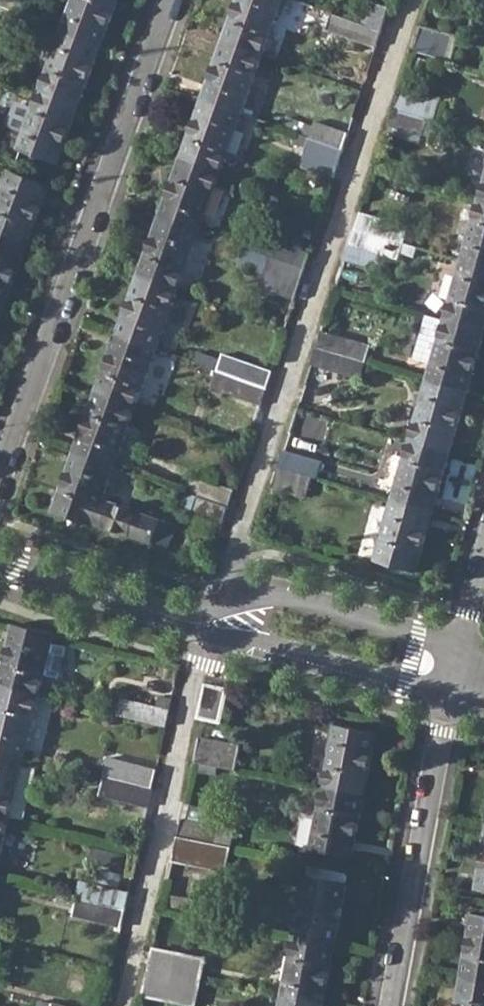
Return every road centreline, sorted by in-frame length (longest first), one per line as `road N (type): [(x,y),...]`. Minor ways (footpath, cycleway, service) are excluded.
road 1 (residential): [(0,468),(170,0)]
road 2 (residential): [(390,1005),(450,691)]
road 3 (residential): [(461,645),(272,589),(183,619)]
road 4 (residential): [(183,619),(205,631),(450,691)]
road 5 (residential): [(0,558),(183,619)]

